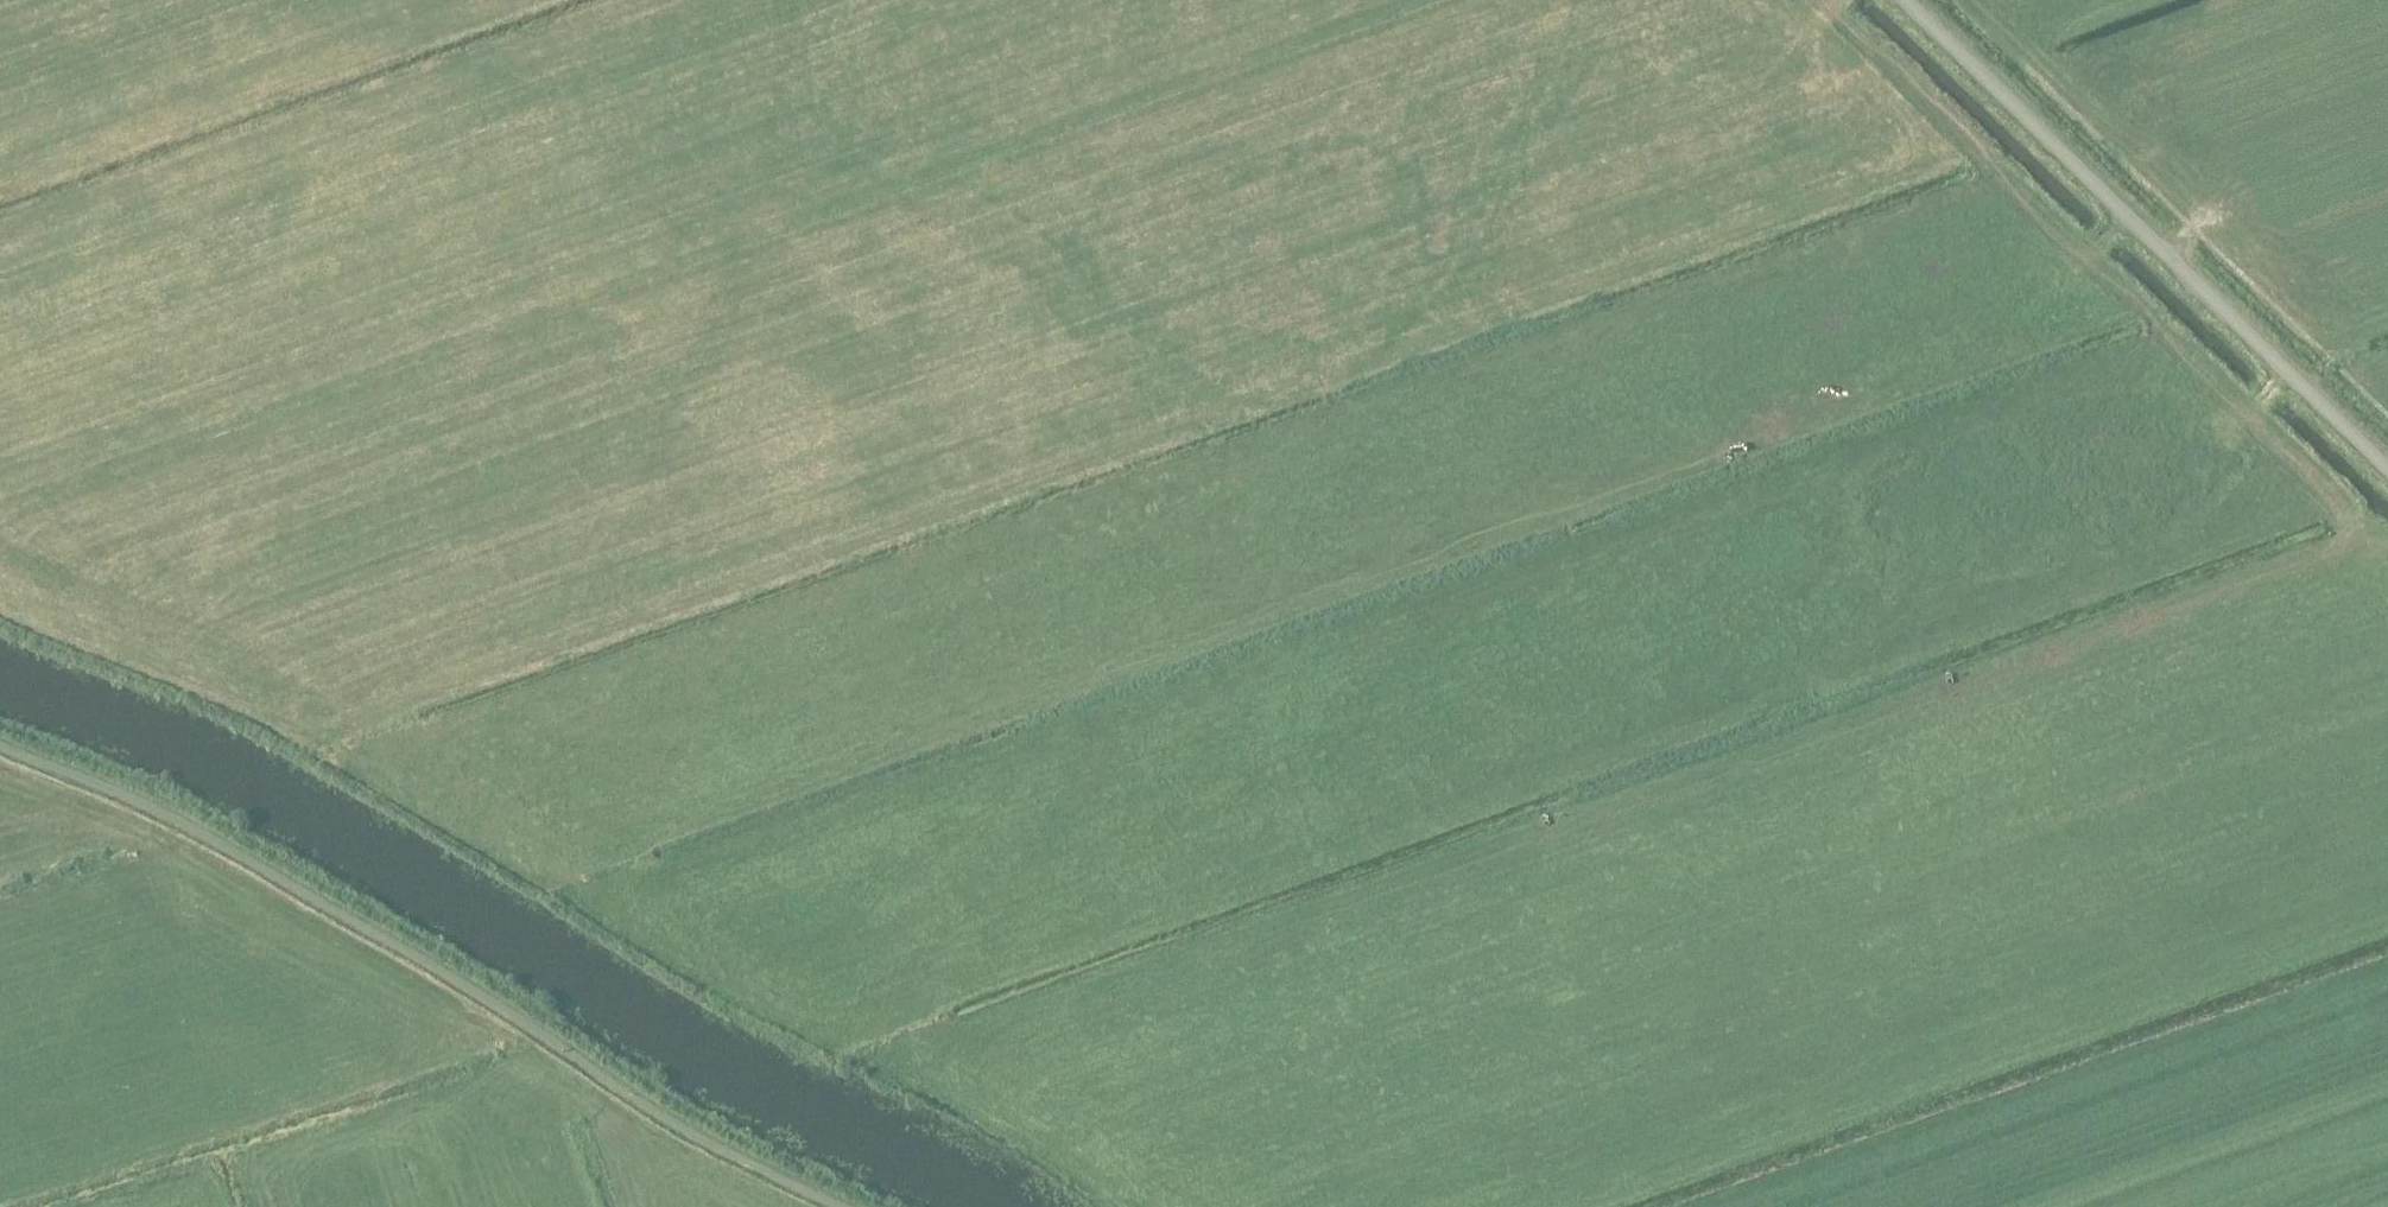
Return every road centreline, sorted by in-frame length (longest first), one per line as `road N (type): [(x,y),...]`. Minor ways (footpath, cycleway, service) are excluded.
road 1 (unclassified): [(2387,474),(1905,0)]

